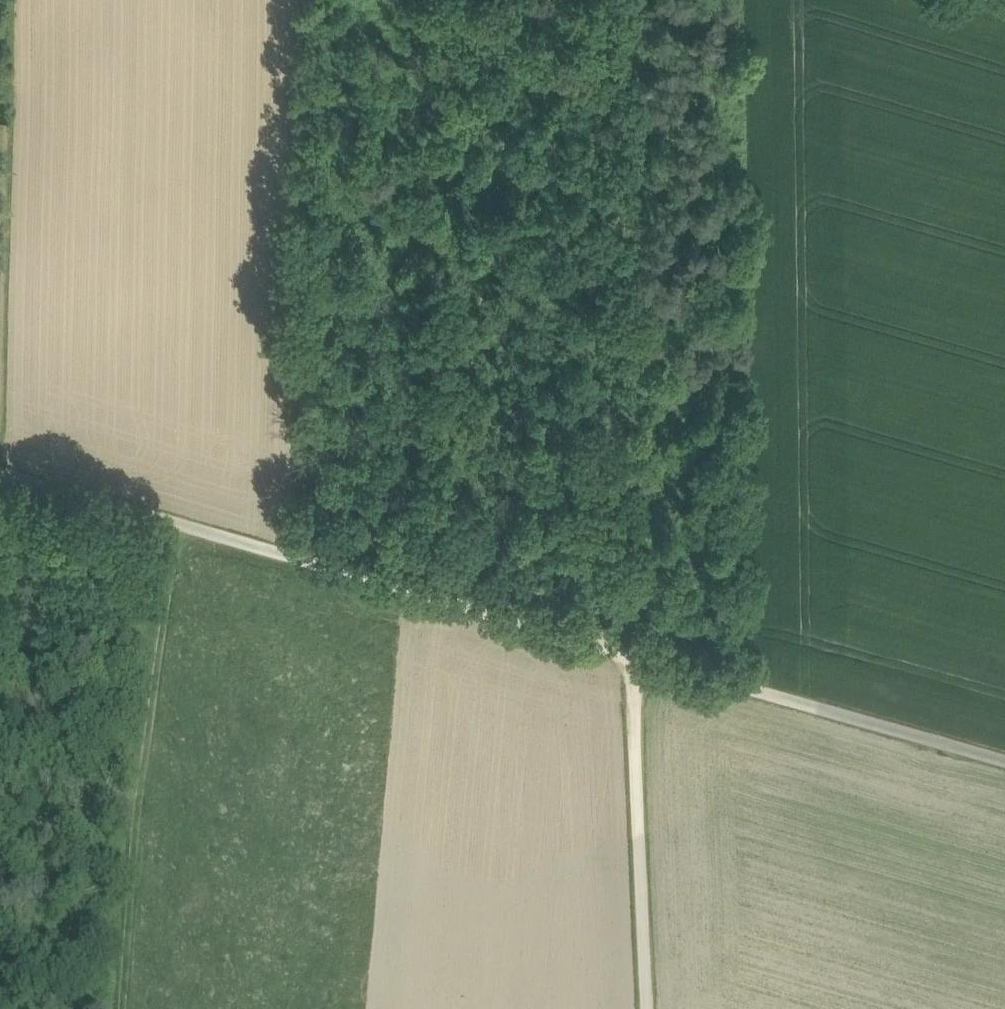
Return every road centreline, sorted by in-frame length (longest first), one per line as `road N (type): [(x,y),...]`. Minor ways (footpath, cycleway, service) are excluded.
road 1 (unclassified): [(0,477),(1004,757)]
road 2 (track): [(635,657),(650,1008)]

